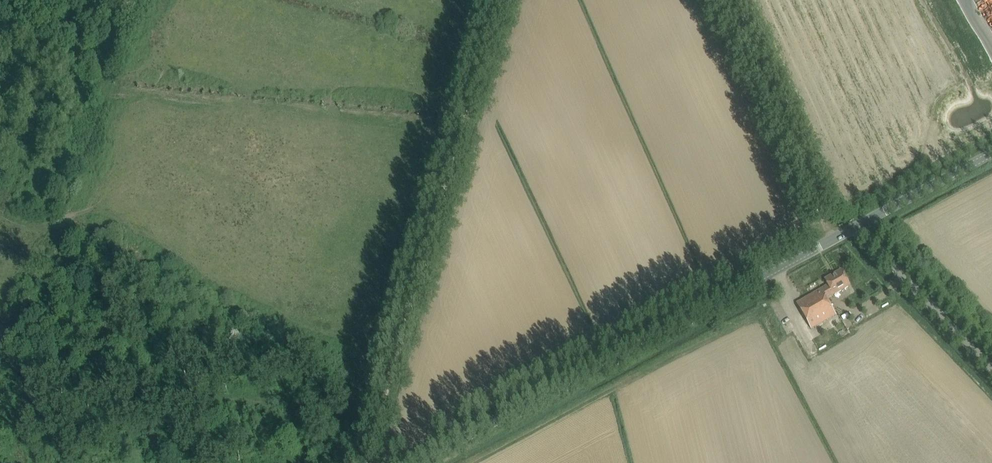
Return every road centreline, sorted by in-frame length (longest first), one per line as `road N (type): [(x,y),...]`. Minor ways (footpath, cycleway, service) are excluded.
road 1 (tertiary): [(411,462),(858,227)]
road 2 (track): [(500,0),(380,411)]
road 3 (track): [(726,0),(834,241)]
road 4 (unclassified): [(991,369),(858,227)]
road 5 (tertiary): [(858,227),(991,155)]

